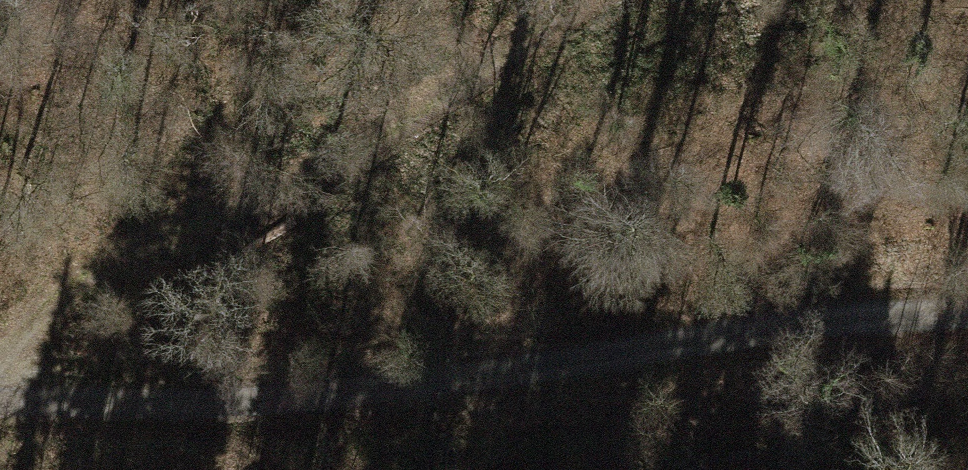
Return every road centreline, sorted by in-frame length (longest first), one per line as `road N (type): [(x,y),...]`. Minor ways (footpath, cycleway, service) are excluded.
road 1 (track): [(967,311),(705,331),(351,393),(0,400)]
road 2 (track): [(13,397),(16,349),(38,300),(86,268),(279,191),(371,142),(581,0)]

